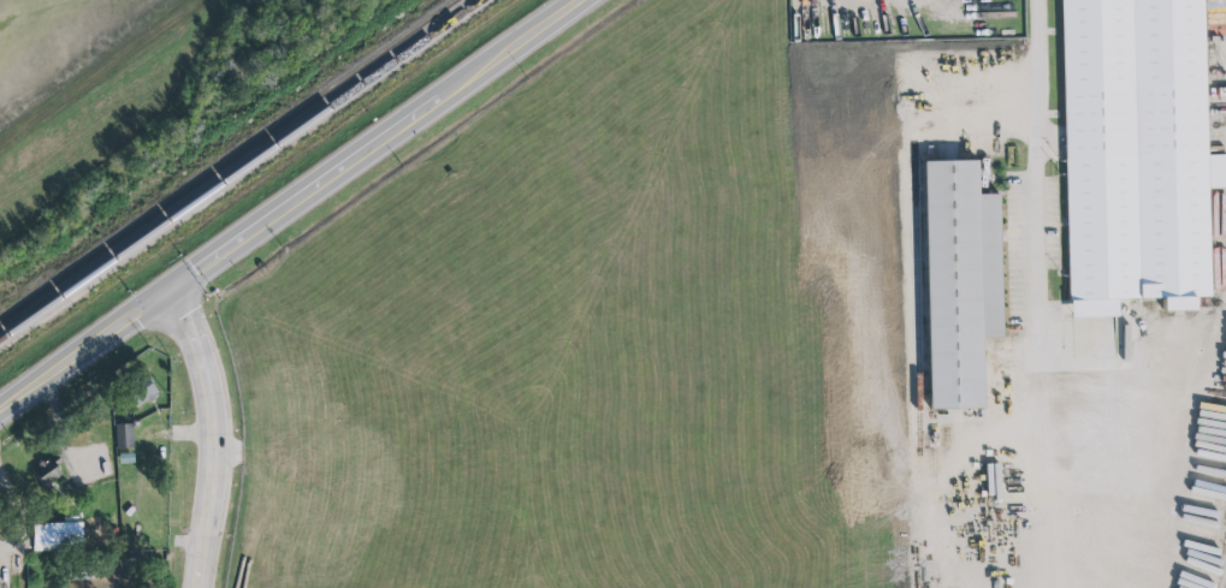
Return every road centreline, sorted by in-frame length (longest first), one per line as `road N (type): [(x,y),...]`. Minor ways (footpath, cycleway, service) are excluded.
road 1 (secondary): [(166,295),(583,0)]
road 2 (residential): [(196,587),(214,430),(203,366),(166,295)]
road 3 (residential): [(1047,296),(1039,0)]
road 4 (secondary): [(0,413),(166,295)]

